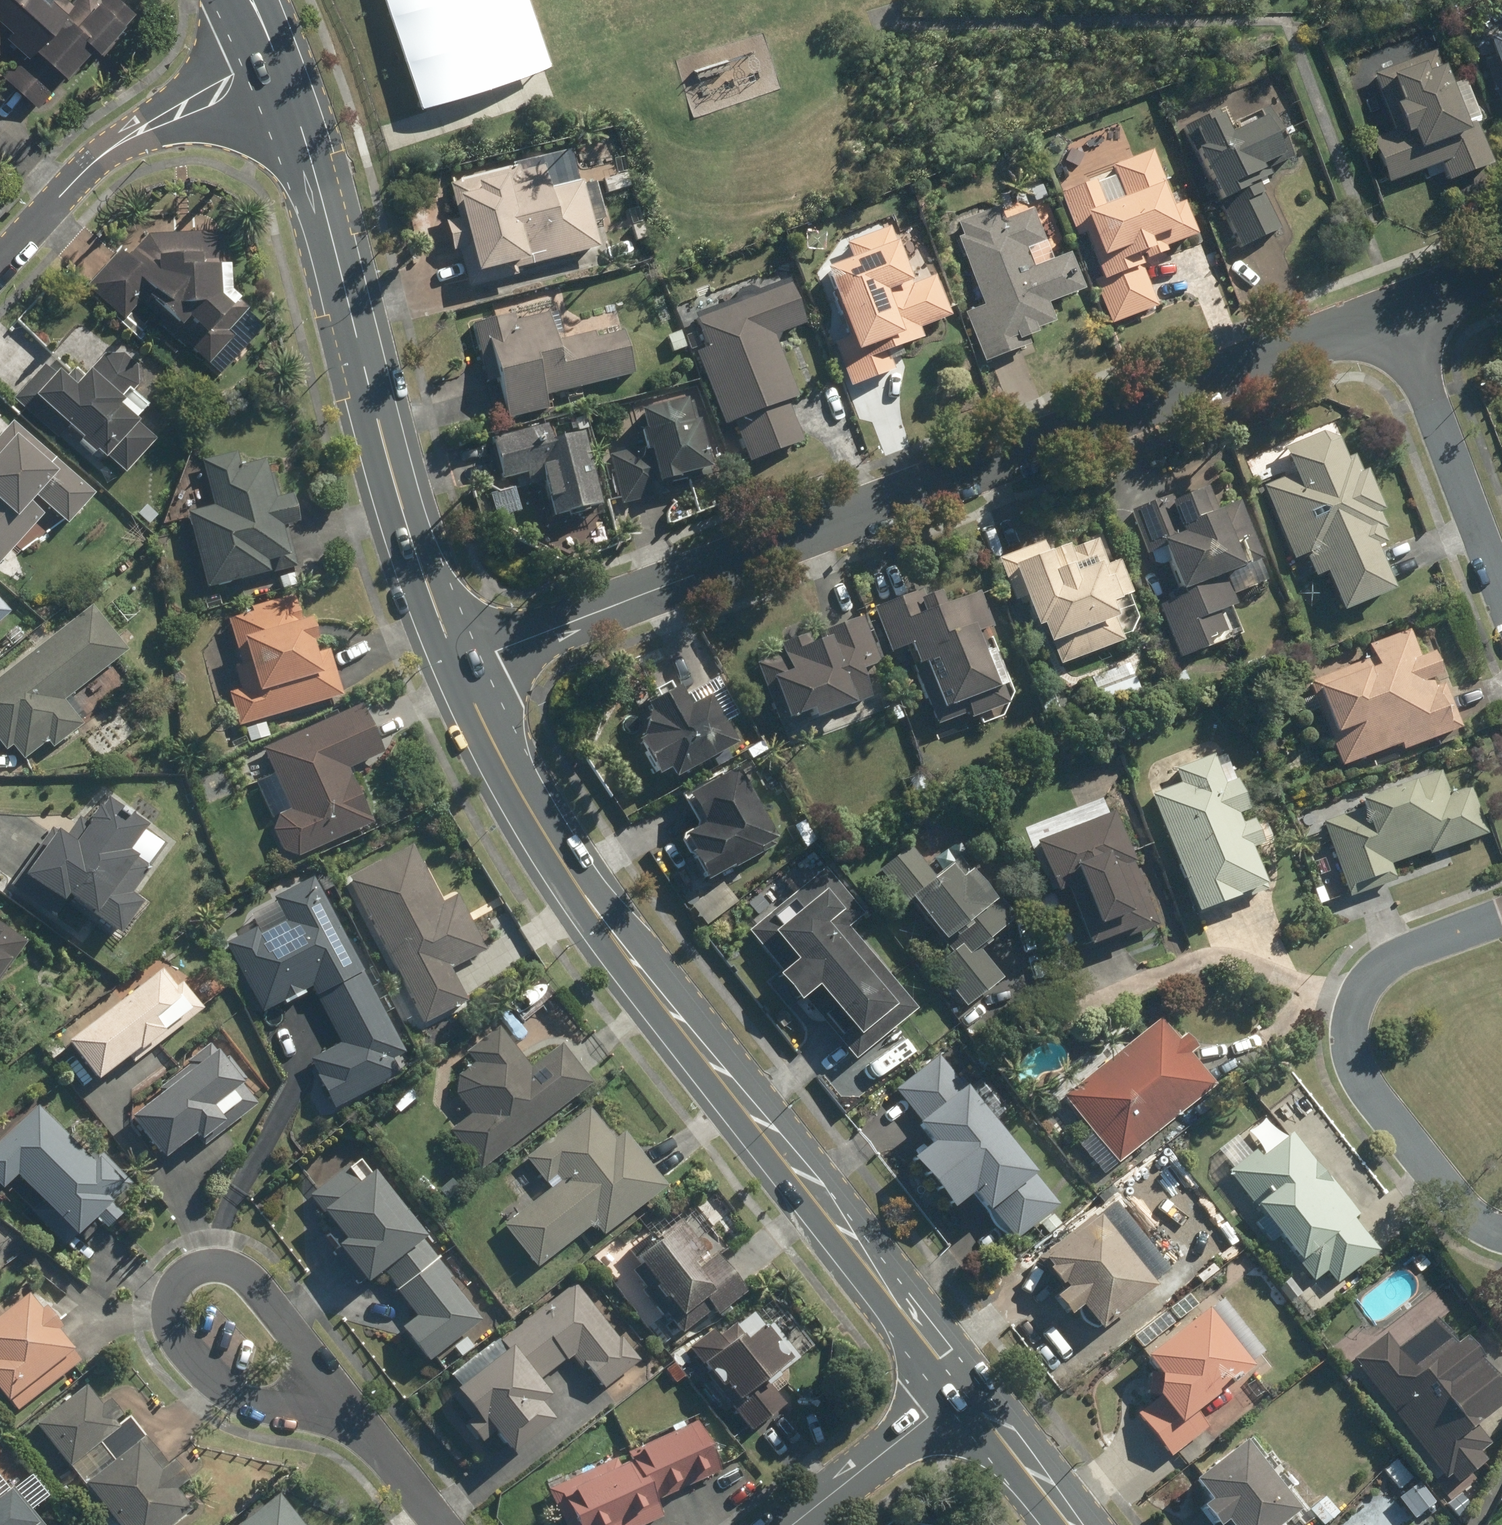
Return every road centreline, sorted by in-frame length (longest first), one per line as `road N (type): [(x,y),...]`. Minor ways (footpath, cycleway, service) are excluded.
road 1 (residential): [(1393,310),(456,666)]
road 2 (secondary): [(966,1389),(580,890),(456,666)]
road 3 (secondary): [(456,666),(407,530),(327,219),(277,62)]
road 4 (residential): [(1501,918),(1380,969),(1356,996),(1349,1032),(1367,1086),(1461,1210),(1501,1234)]
road 5 (residential): [(0,268),(98,162),(277,62)]
road 6 (residential): [(1501,594),(1393,310)]
road 7 (residential): [(347,1416),(270,1411),(214,1386),(175,1339),(166,1301),(173,1284)]
road 8 (residential): [(173,1284),(218,1261),(249,1274),(347,1416)]
road 9 (residential): [(790,1524),(966,1389)]
road 10 (secondary): [(1073,1524),(966,1389)]
road 11 (residential): [(436,1524),(347,1416)]

